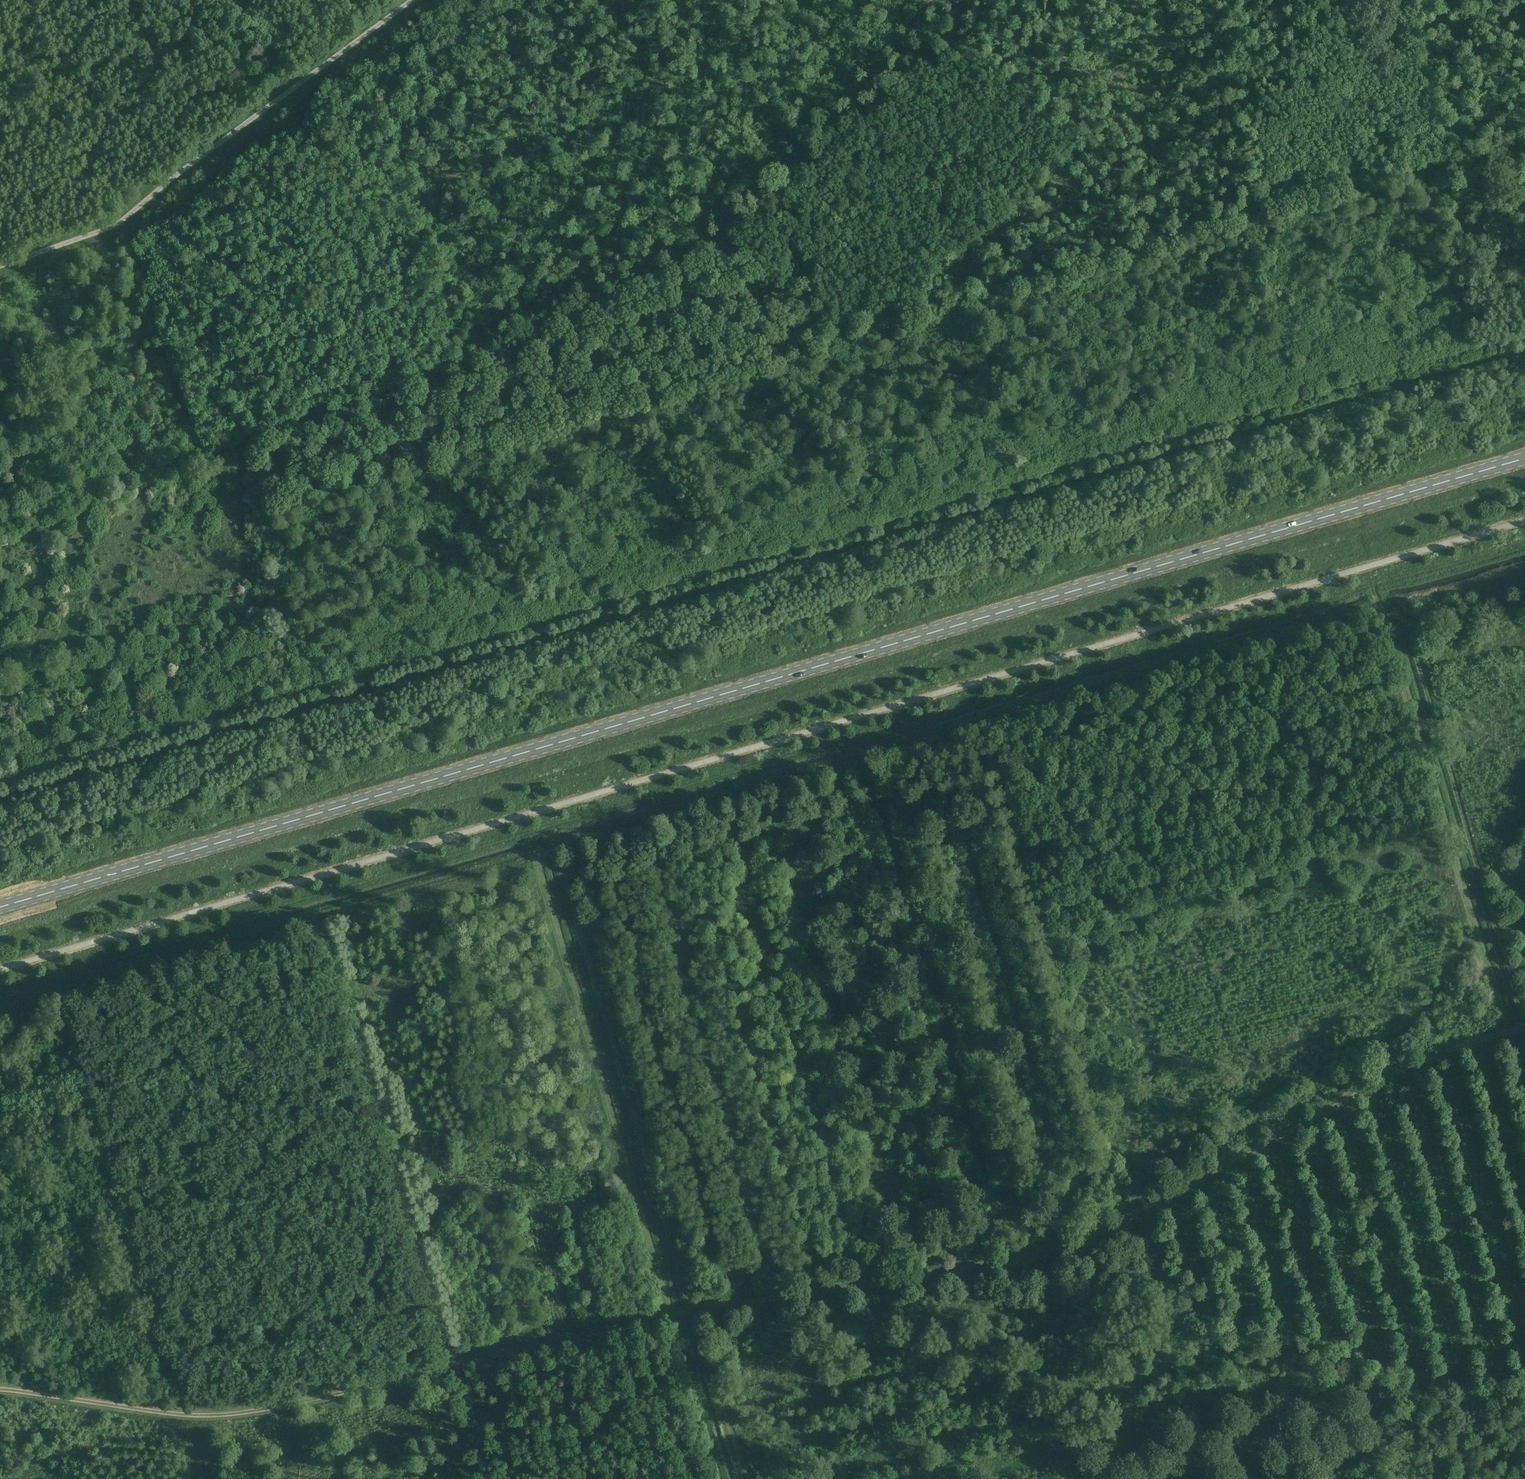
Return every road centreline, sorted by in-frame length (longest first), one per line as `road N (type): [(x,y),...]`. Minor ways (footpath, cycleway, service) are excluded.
road 1 (track): [(0,1388),(228,1413),(683,1313),(999,1266),(1084,1240),(1411,1066),(1524,1026)]
road 2 (secondary): [(0,907),(1524,458)]
road 3 (track): [(999,1266),(1091,1267),(1161,1283),(1524,1405)]

